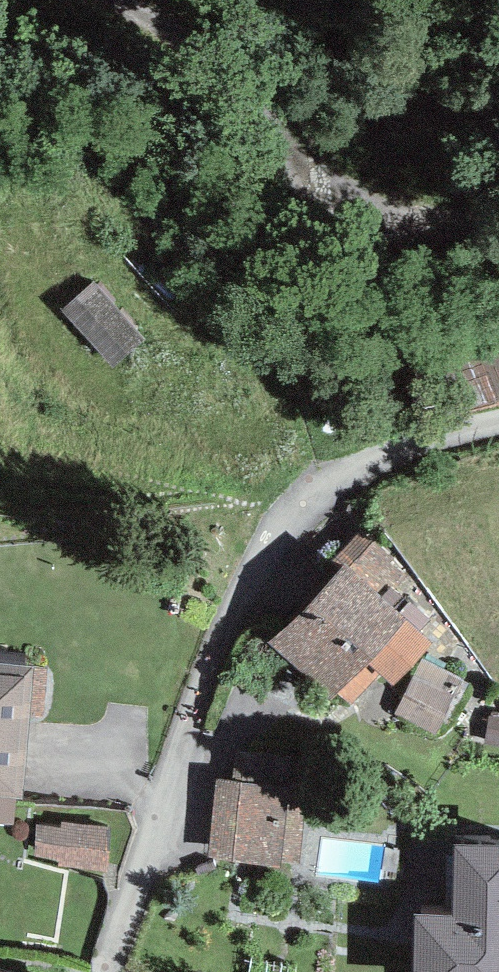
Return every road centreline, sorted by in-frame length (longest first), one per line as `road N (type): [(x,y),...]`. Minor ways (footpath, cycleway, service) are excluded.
road 1 (residential): [(98,971),(254,550),(304,490),(378,453),(498,422)]
road 2 (track): [(111,0),(207,48),(289,162),(342,195),(498,217)]

